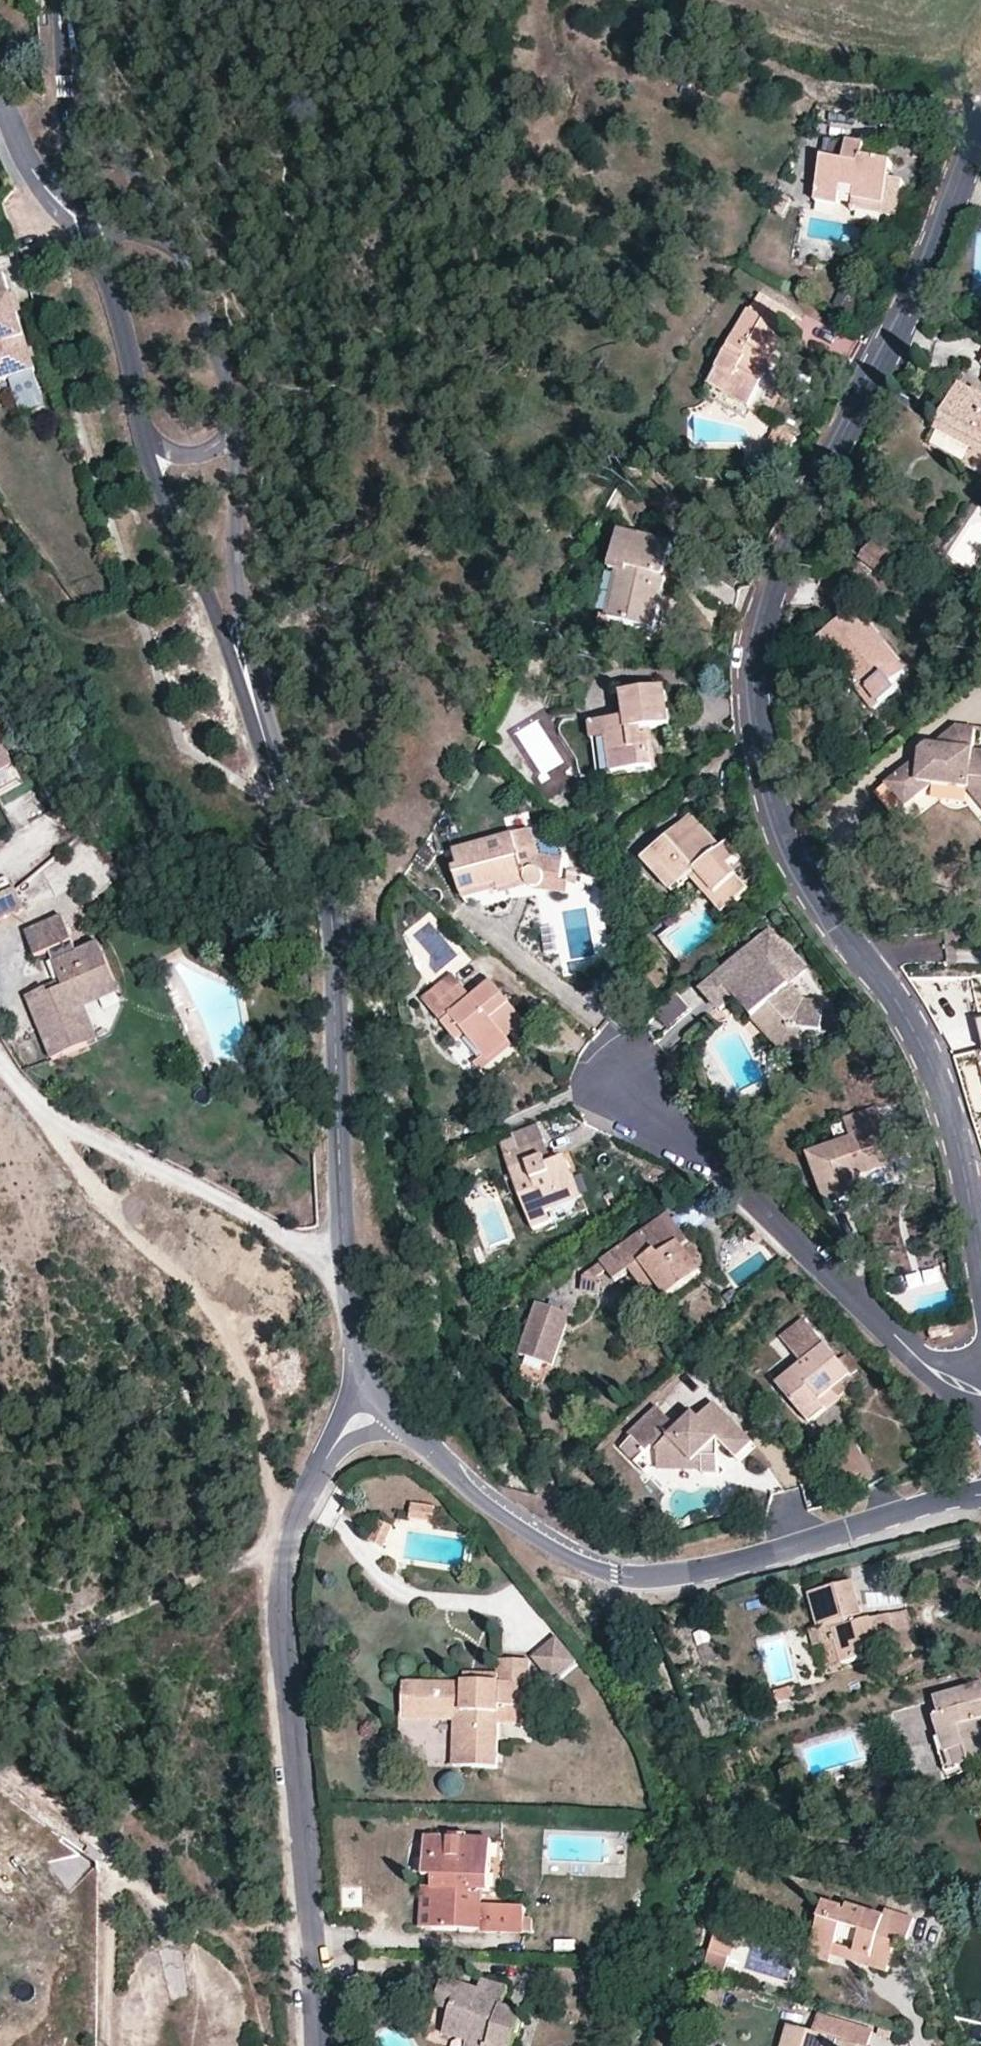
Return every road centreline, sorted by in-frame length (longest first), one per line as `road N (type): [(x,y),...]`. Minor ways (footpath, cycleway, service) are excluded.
road 1 (residential): [(980,1266),(947,1109),(928,1059),(786,846),(765,775),(754,673),(765,610),(801,518),(922,278),(980,125)]
road 2 (residential): [(317,2045),(283,1560),(323,1460),(382,1394)]
road 3 (residential): [(980,1494),(751,1558),(631,1576),(592,1565),(495,1509),(382,1394)]
road 4 (residential): [(382,1394),(355,1330),(349,1275),(337,1087),(340,974),(317,860),(279,781)]
road 5 (residential): [(980,1394),(947,1380),(893,1336),(688,1137),(615,1079)]
road 6 (residential): [(237,422),(229,371),(153,207),(103,124),(73,0)]
road 7 (residential): [(145,438),(279,781)]
road 8 (residential): [(279,781),(244,605),(237,422)]
road 9 (track): [(0,1642),(72,1645),(230,1571),(292,1525)]
road 10 (residential): [(84,221),(132,366),(145,438)]
road 11 (residential): [(62,0),(67,142),(84,221)]
road 12 (residential): [(84,221),(34,176),(0,101)]

